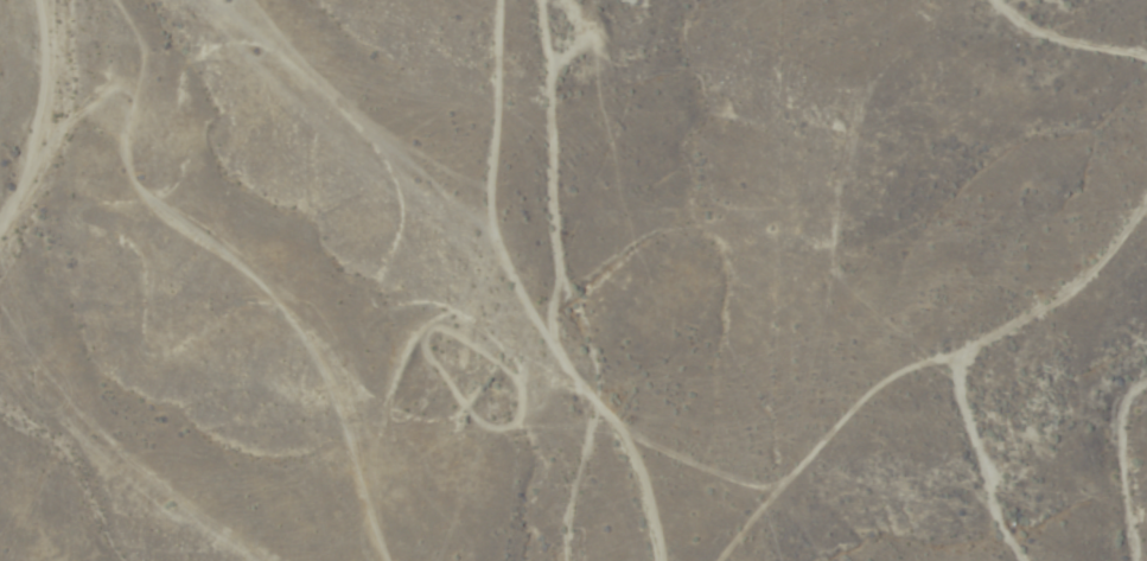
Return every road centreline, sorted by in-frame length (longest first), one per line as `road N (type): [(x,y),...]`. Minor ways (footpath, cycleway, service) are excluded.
road 1 (residential): [(1146,66),(1034,45),(986,0)]

